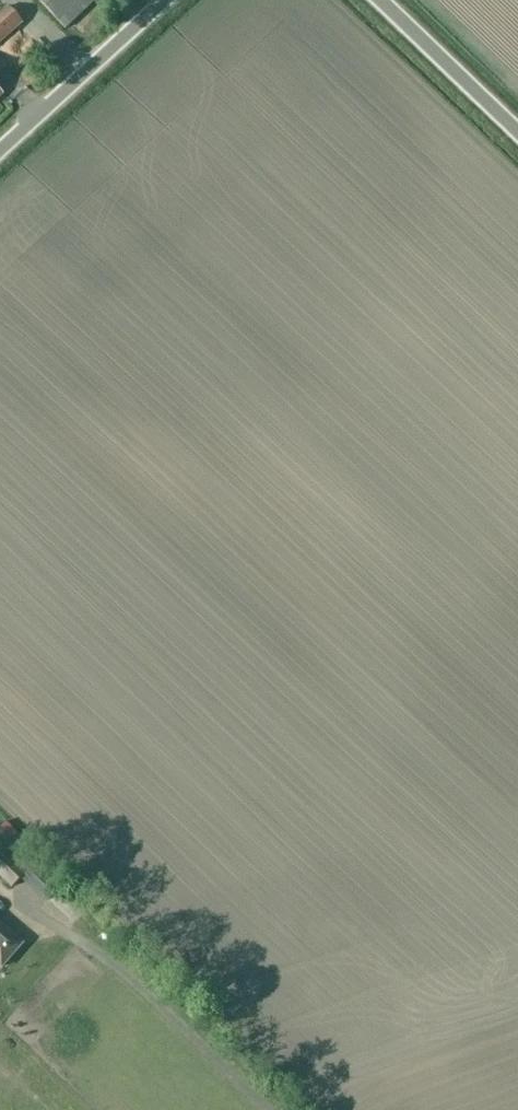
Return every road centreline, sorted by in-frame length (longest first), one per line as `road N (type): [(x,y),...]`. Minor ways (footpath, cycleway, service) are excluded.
road 1 (unclassified): [(163,0),(0,149)]
road 2 (unclassified): [(517,133),(379,0)]

